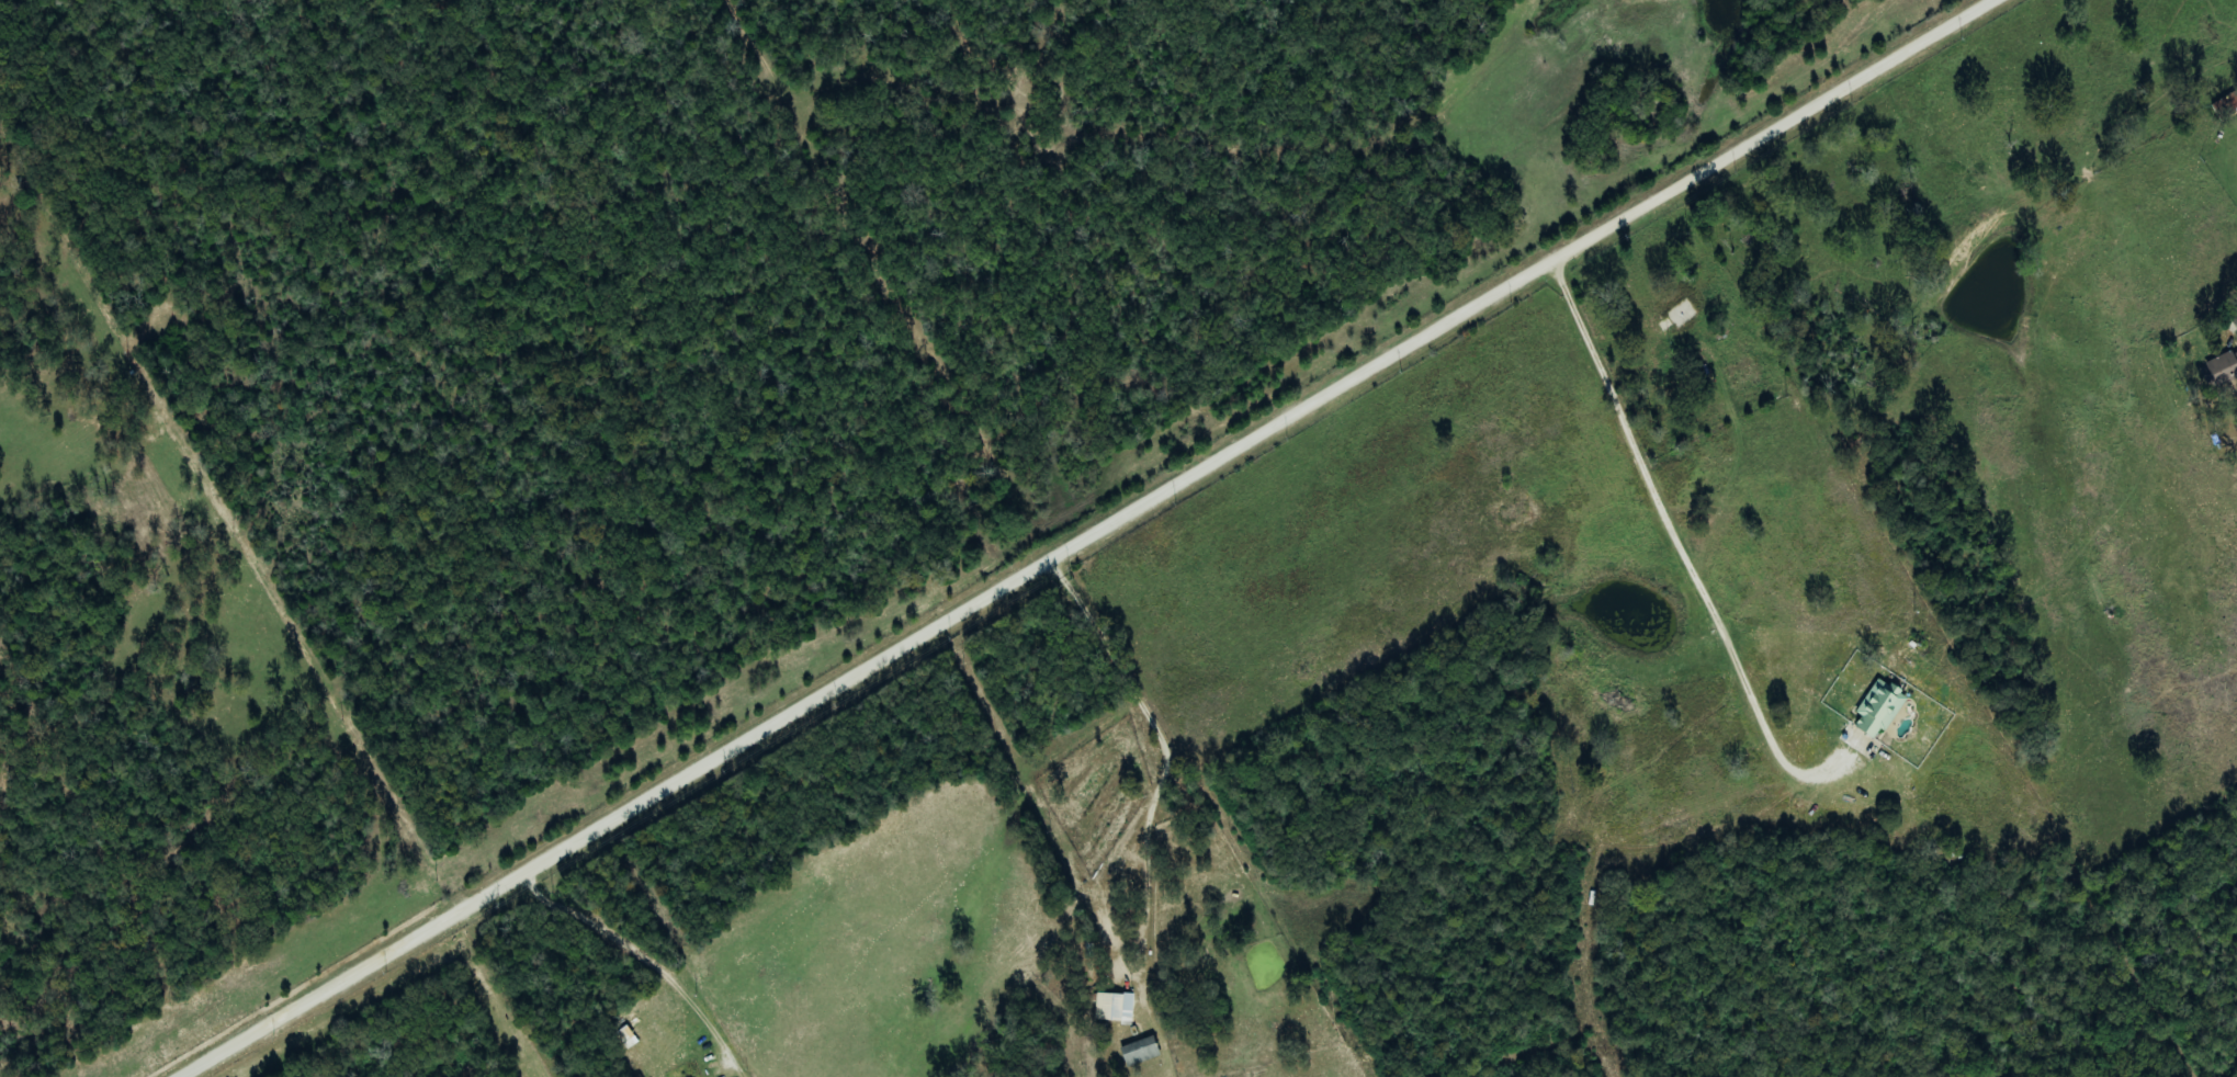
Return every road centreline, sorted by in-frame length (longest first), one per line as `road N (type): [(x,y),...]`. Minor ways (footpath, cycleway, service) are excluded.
road 1 (residential): [(188,1076),(2003,0)]

